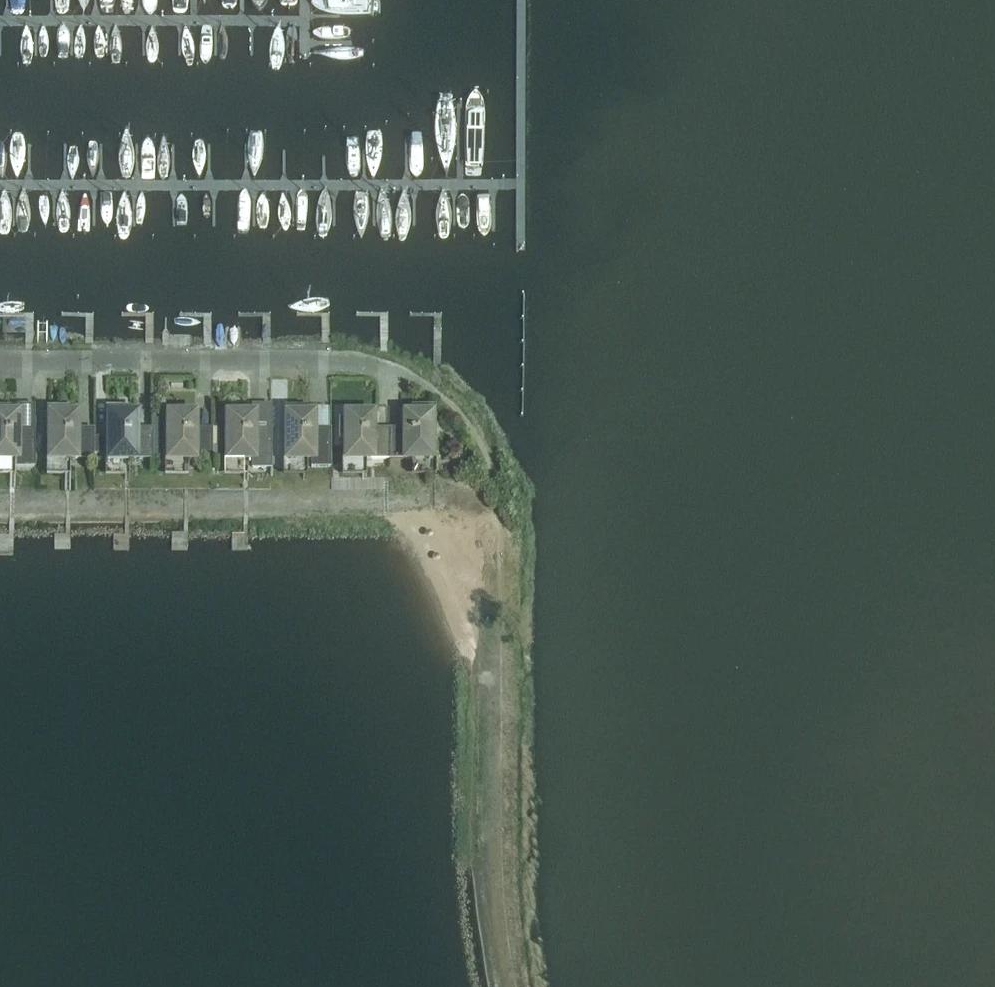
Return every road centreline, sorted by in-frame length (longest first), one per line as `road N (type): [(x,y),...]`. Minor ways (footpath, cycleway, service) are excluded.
road 1 (residential): [(0,362),(340,361),(390,371),(439,401)]

